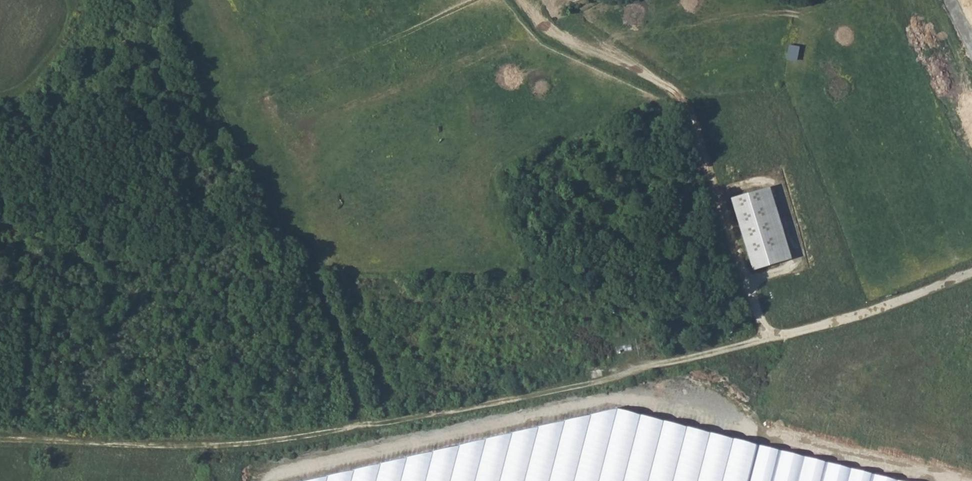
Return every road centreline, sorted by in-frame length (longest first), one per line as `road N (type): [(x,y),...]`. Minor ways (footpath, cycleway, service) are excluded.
road 1 (track): [(651,364),(638,322),(510,271),(323,269),(308,229),(204,258),(38,270),(14,440)]
road 2 (track): [(0,439),(163,447),(274,441),(651,364)]
road 3 (track): [(971,274),(873,317),(651,364)]
road 4 (track): [(209,0),(319,205),(308,229)]
road 5 (track): [(323,269),(363,424)]

